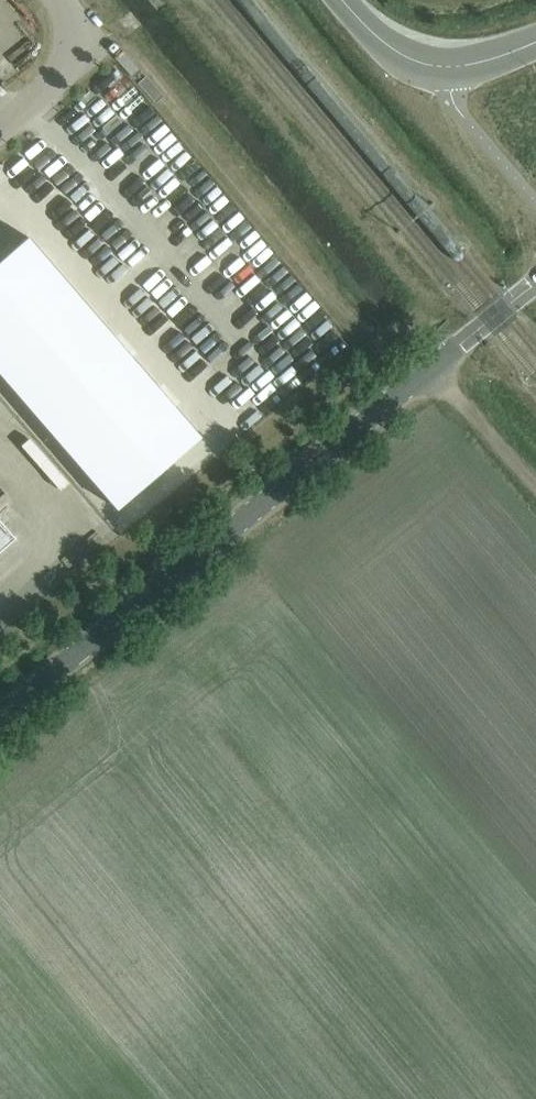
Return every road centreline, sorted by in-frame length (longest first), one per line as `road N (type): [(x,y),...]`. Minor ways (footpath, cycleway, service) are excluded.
road 1 (tertiary): [(0,713),(535,281)]
road 2 (tertiary): [(535,41),(474,63),(425,64),(389,44),(342,0)]
road 3 (unclassified): [(0,123),(95,40),(61,0)]
road 4 (track): [(535,491),(432,367)]

